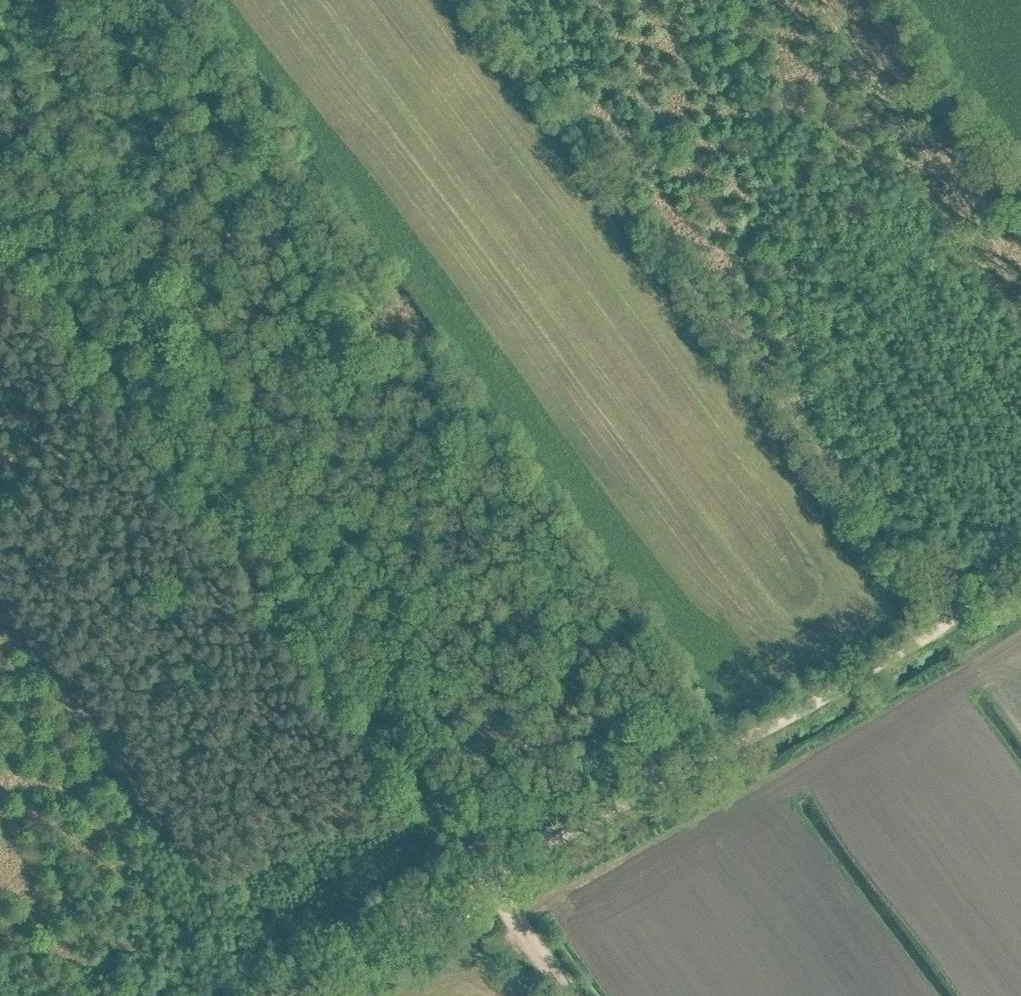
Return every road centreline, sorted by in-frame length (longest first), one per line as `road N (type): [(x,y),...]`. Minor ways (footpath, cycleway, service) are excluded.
road 1 (track): [(487,880),(0,250)]
road 2 (track): [(487,880),(1020,575)]
road 3 (track): [(276,995),(487,880)]
road 4 (track): [(573,995),(487,880)]

